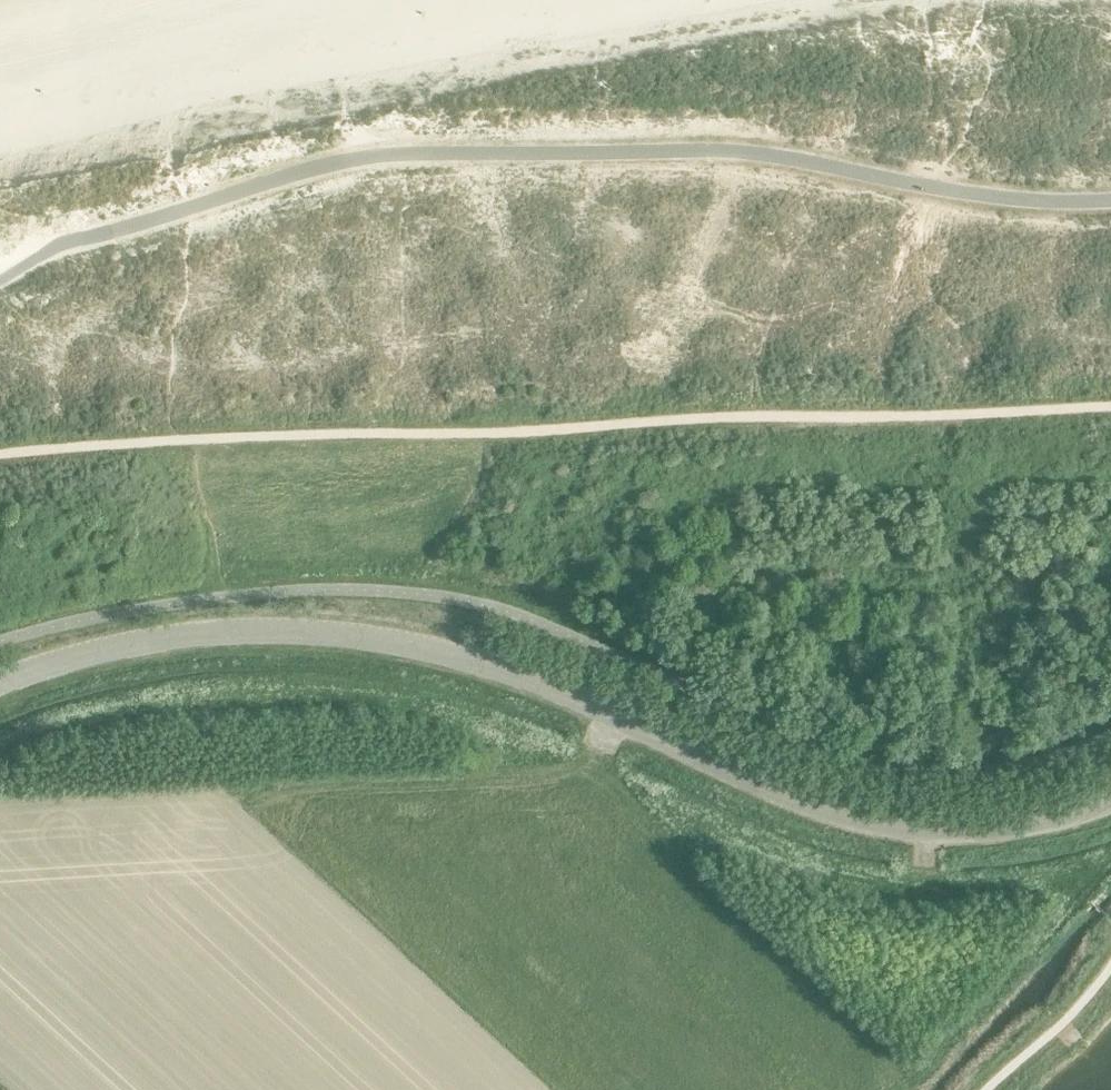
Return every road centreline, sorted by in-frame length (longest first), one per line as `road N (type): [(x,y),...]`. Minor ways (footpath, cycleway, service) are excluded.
road 1 (tertiary): [(0,686),(151,643),(234,634),(379,641),(537,684),(855,819),(999,832),(1110,802)]
road 2 (track): [(0,457),(316,436),(1110,409)]

